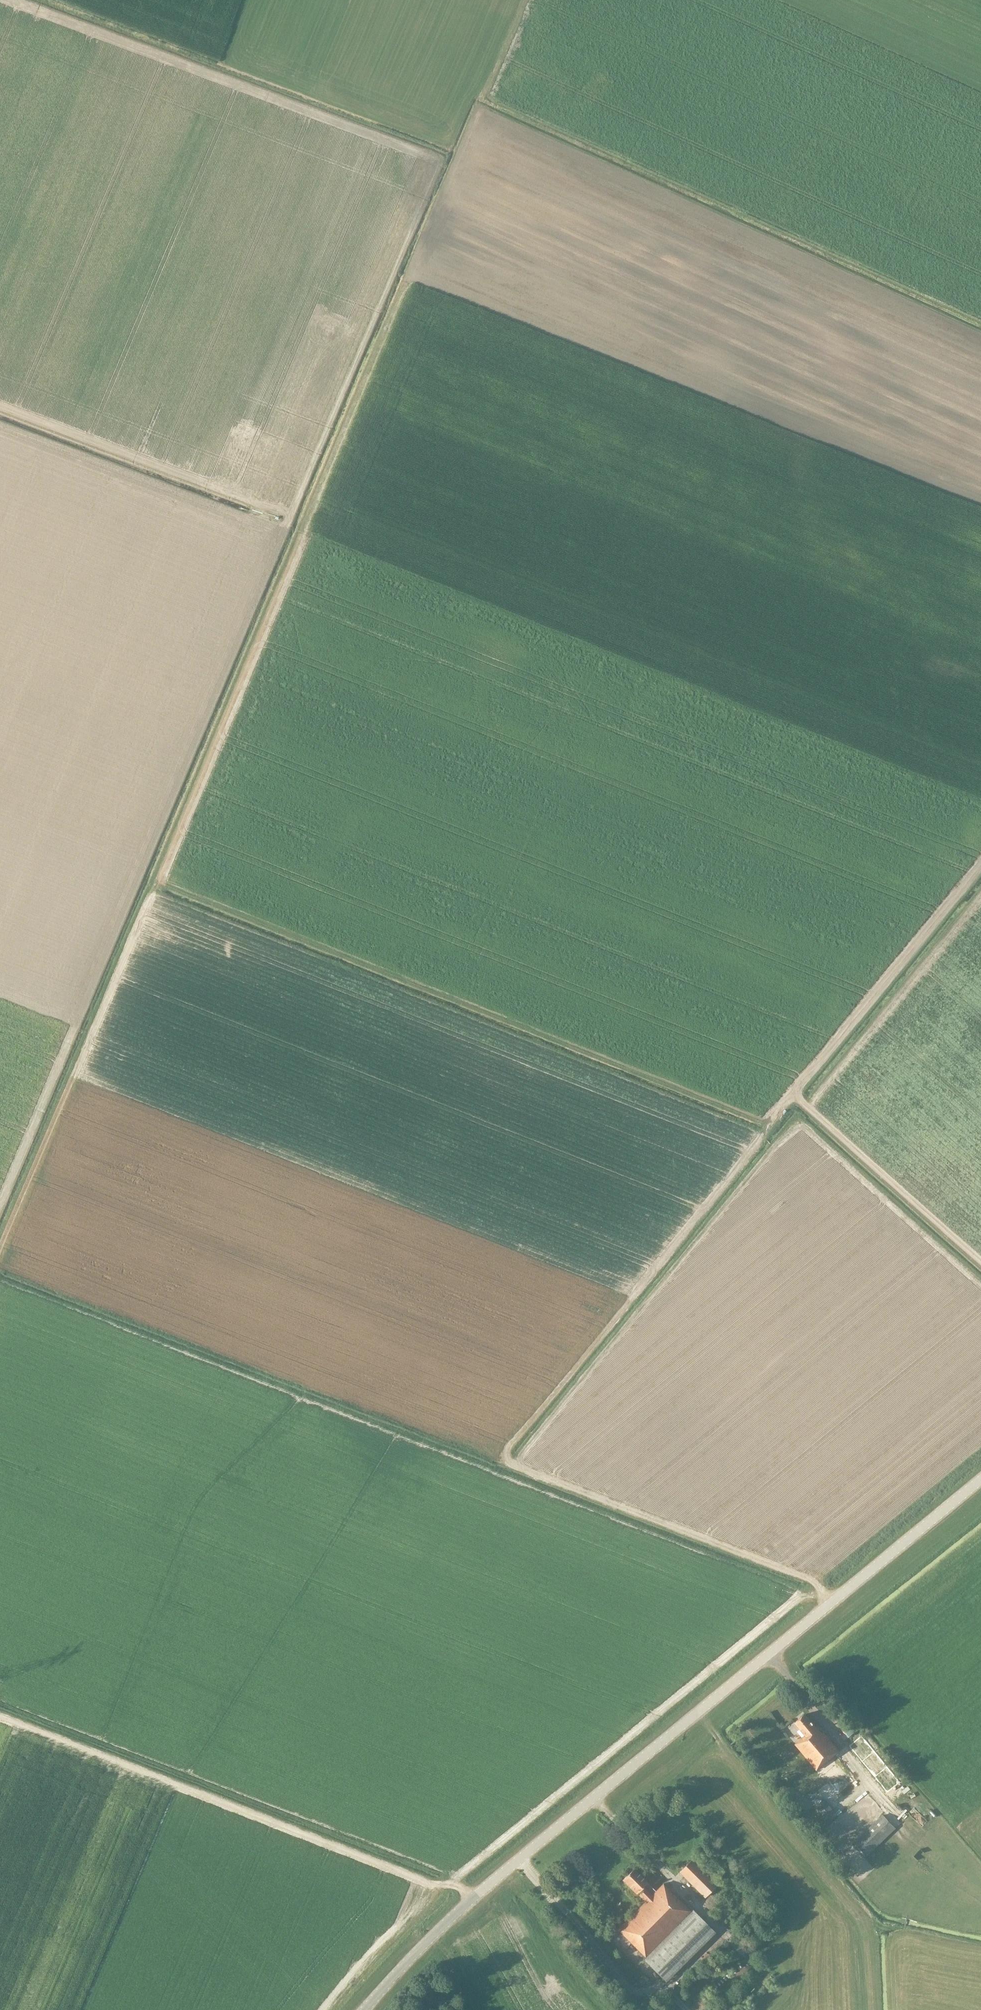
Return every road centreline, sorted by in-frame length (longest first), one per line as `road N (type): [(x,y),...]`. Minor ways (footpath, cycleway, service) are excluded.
road 1 (tertiary): [(364,2009),(472,1899),(980,1479)]

